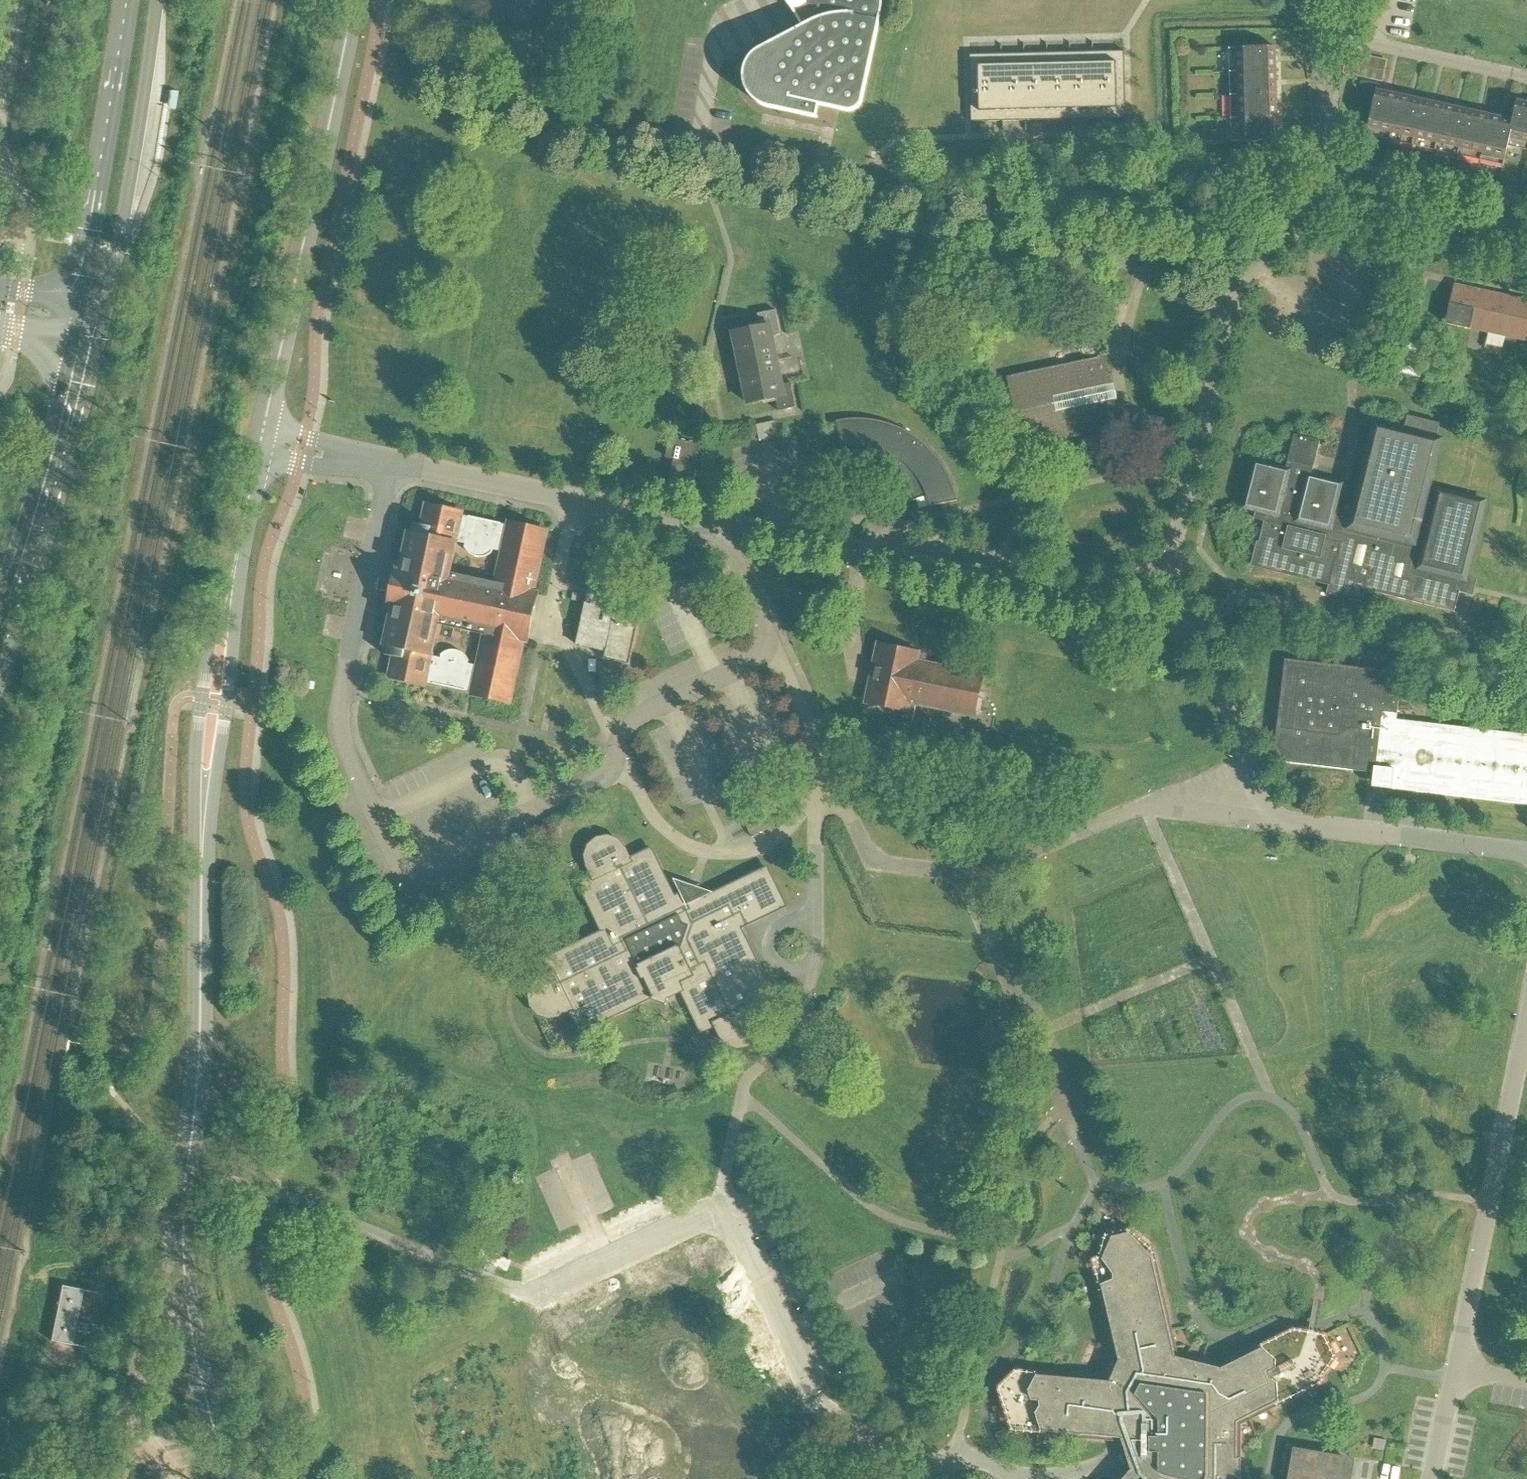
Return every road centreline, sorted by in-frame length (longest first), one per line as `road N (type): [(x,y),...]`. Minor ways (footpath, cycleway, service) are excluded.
road 1 (unclassified): [(1094,602),(764,531),(723,530),(261,440)]
road 2 (tertiary): [(228,1478),(189,1321),(183,1255),(201,1049),(201,875)]
road 3 (unclassified): [(1526,855),(1278,825),(1196,631)]
road 4 (tertiary): [(356,0),(261,440)]
road 5 (unclassified): [(1173,556),(1235,285),(1340,192)]
road 6 (unclassified): [(1432,1478),(1505,1117)]
road 7 (primary): [(0,681),(98,343)]
road 8 (tertiary): [(236,558),(218,610),(200,710),(201,875)]
road 9 (tertiary): [(201,875),(235,630),(236,558)]
road 10 (primary): [(106,303),(160,0)]
road 11 (primary): [(133,0),(81,300)]
road 12 (primary): [(72,339),(0,600)]
road 13 (residential): [(1526,78),(1345,39),(1321,46)]
road 14 (residential): [(1340,192),(1526,236)]
road 15 (residential): [(692,167),(718,33),(753,0)]
road 16 (unclassified): [(1340,192),(1321,46)]
road 17 (tertiary): [(236,558),(261,440)]

